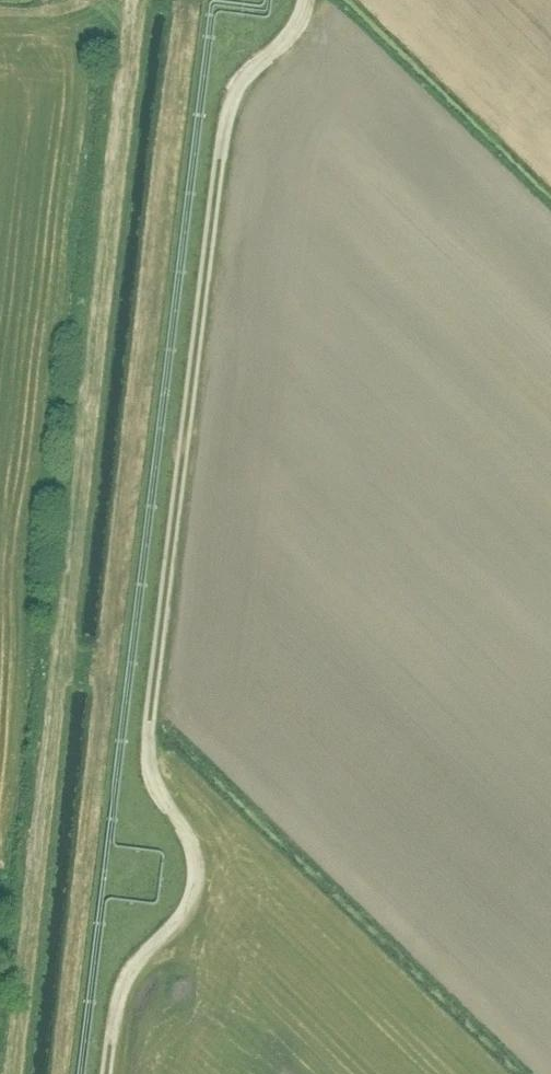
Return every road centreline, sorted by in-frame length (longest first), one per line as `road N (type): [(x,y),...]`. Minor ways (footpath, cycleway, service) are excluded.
road 1 (track): [(310,0),(293,34),(243,78),(226,115),(147,740),(159,791),(196,852),(198,888),(181,922),(130,974),(107,1073)]
road 2 (track): [(134,0),(9,1073)]

